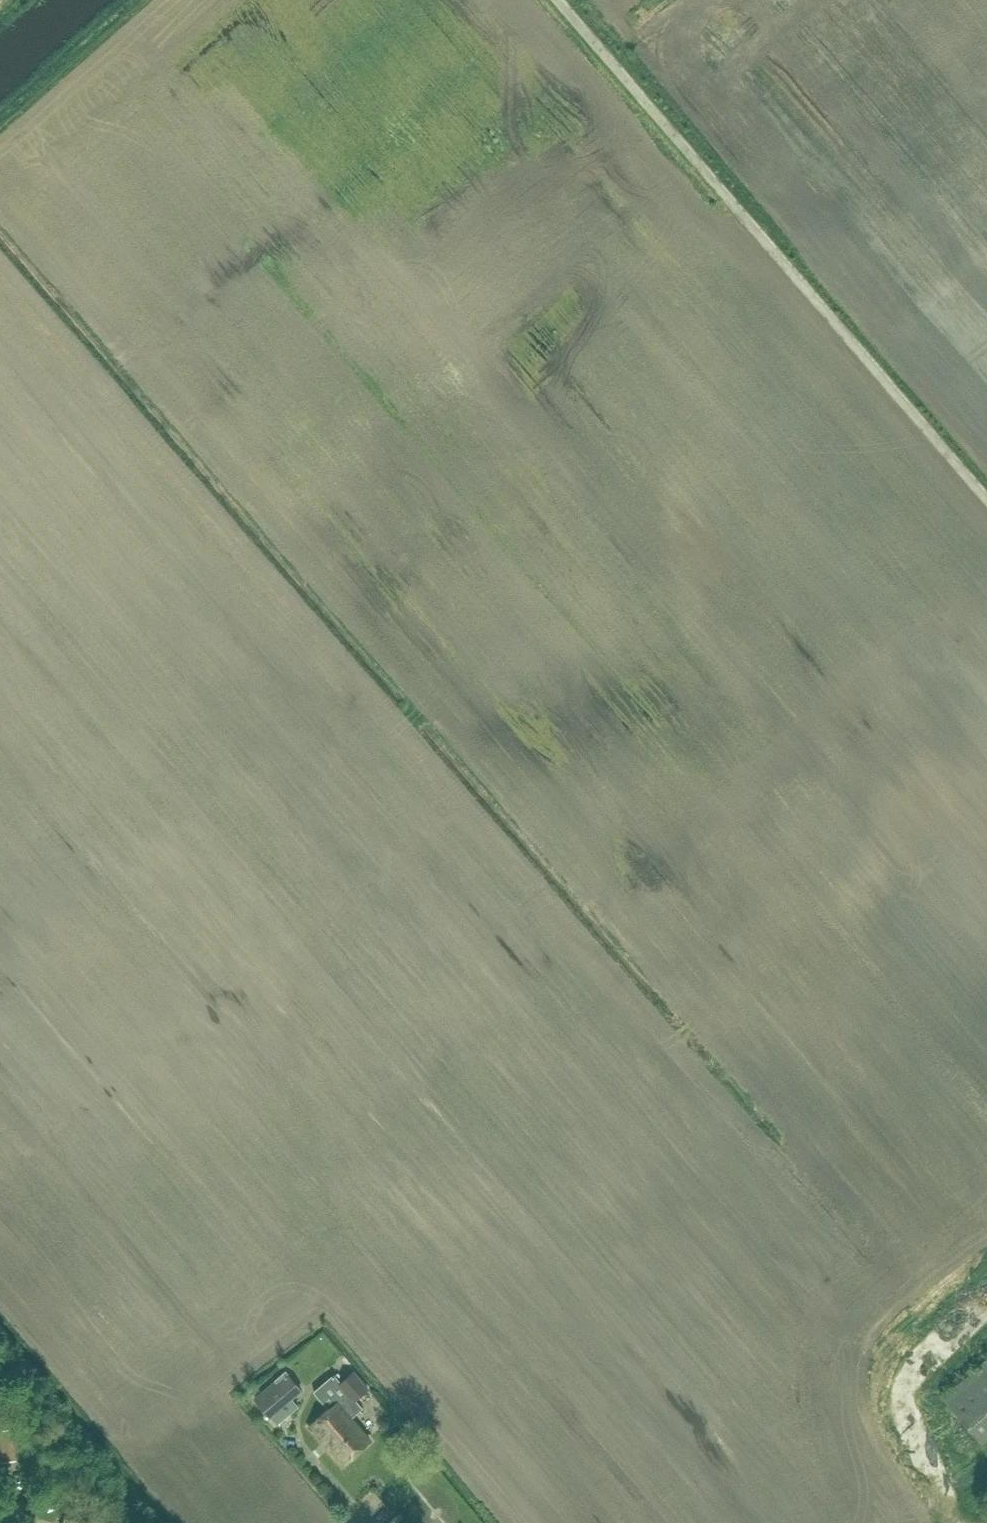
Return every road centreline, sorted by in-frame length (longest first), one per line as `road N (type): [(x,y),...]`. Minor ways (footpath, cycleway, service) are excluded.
road 1 (track): [(986,493),(555,0)]

